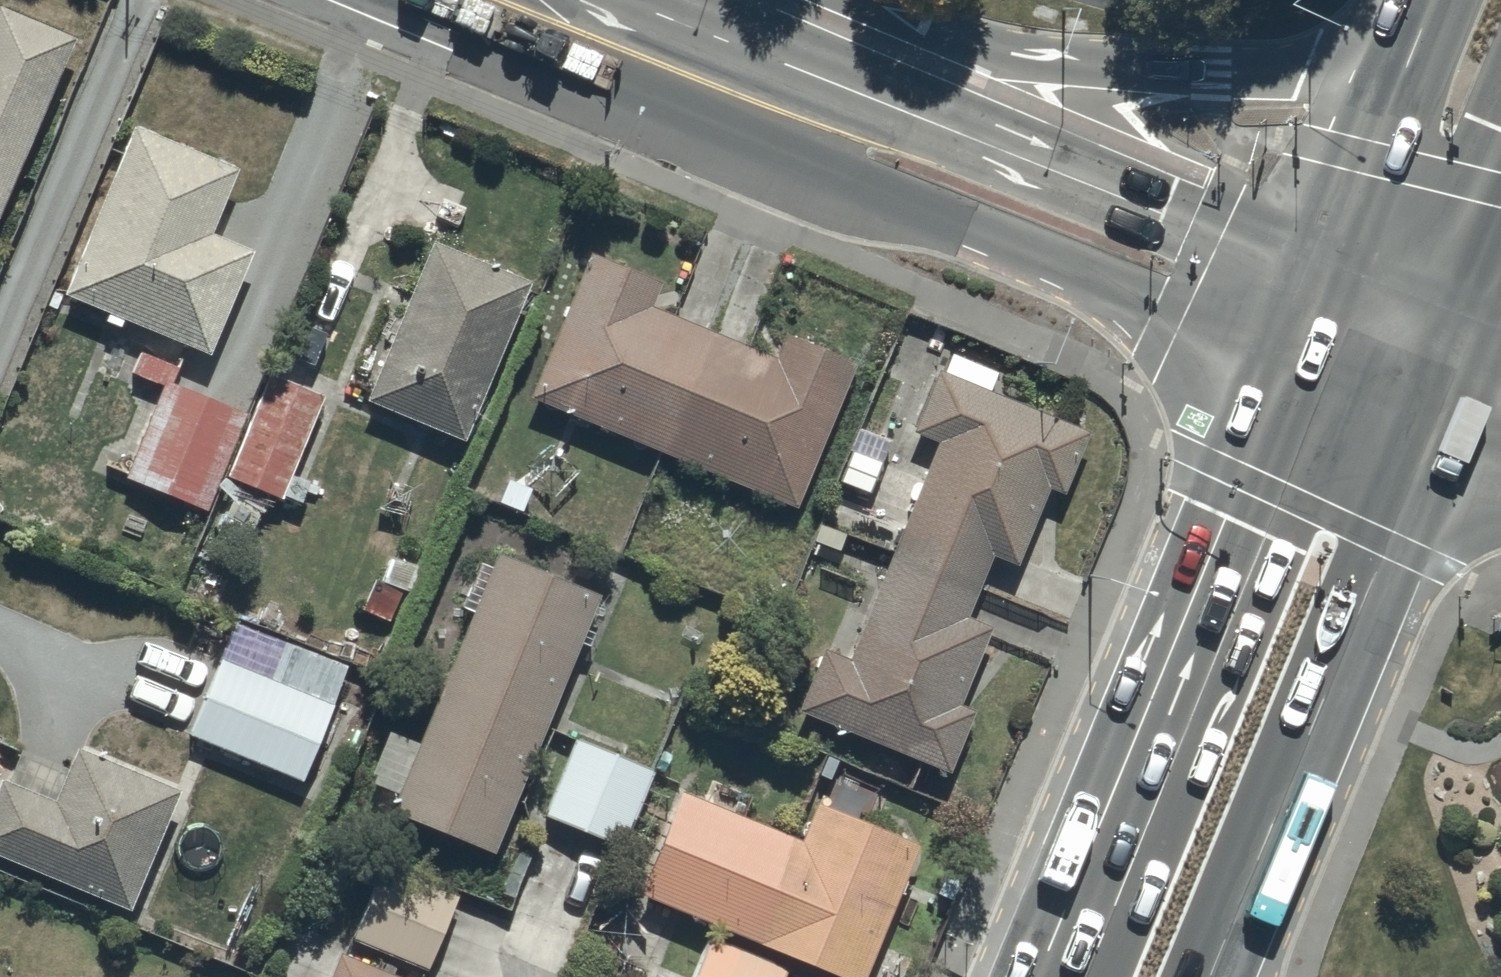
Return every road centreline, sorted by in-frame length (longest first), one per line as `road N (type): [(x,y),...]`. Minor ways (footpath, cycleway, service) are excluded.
road 1 (secondary): [(563,0),(1195,258),(1325,320)]
road 2 (trunk): [(1061,976),(1325,320)]
road 3 (trunk): [(1449,383),(1210,976)]
road 4 (secondary): [(862,0),(993,53),(1037,62),(1262,74),(1305,64),(1401,0)]
road 5 (trunk): [(1325,320),(1439,0)]
road 6 (secondary): [(1325,320),(1449,383)]
road 7 (trunk): [(1500,257),(1449,383)]

